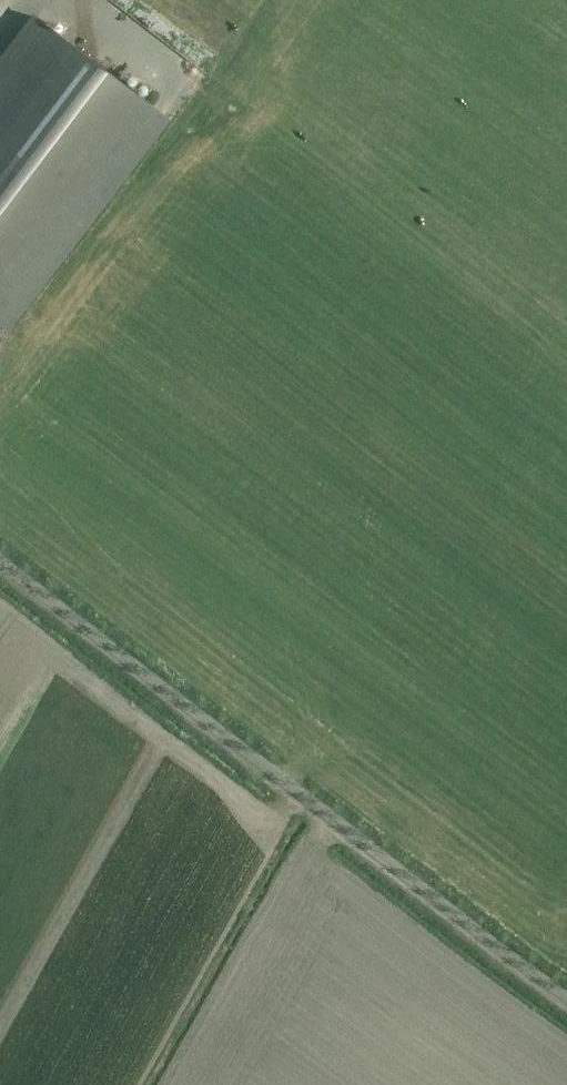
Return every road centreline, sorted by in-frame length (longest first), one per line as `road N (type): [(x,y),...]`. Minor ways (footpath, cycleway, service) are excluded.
road 1 (unclassified): [(566,1000),(0,565)]

